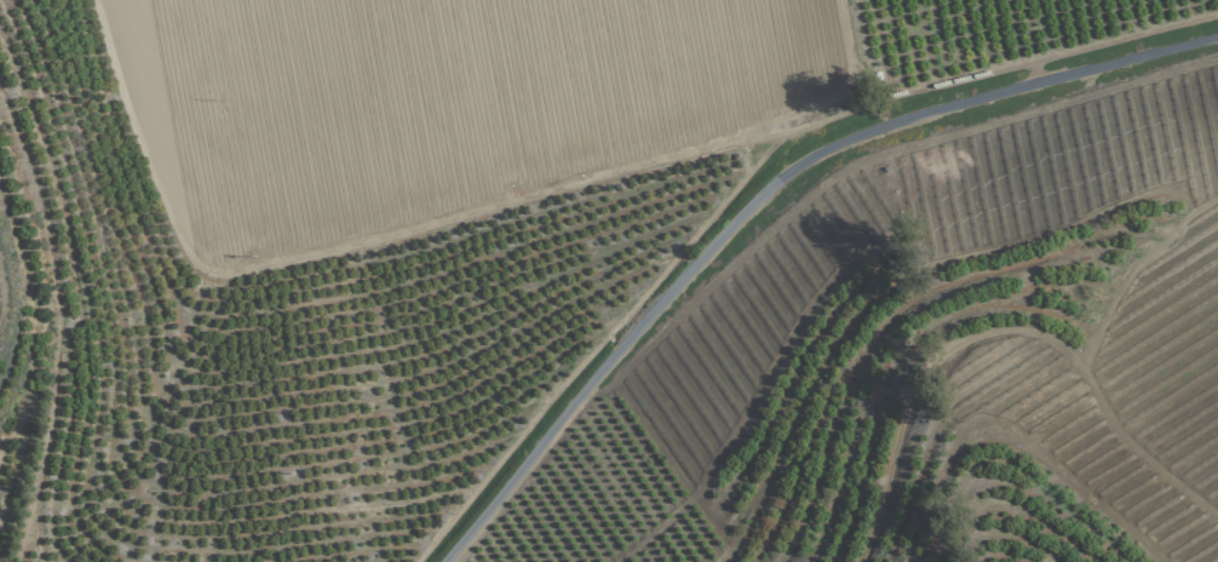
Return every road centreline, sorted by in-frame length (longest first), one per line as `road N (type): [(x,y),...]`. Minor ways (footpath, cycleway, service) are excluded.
road 1 (residential): [(438,561),(726,219),(779,172),(855,131),(1217,32)]

